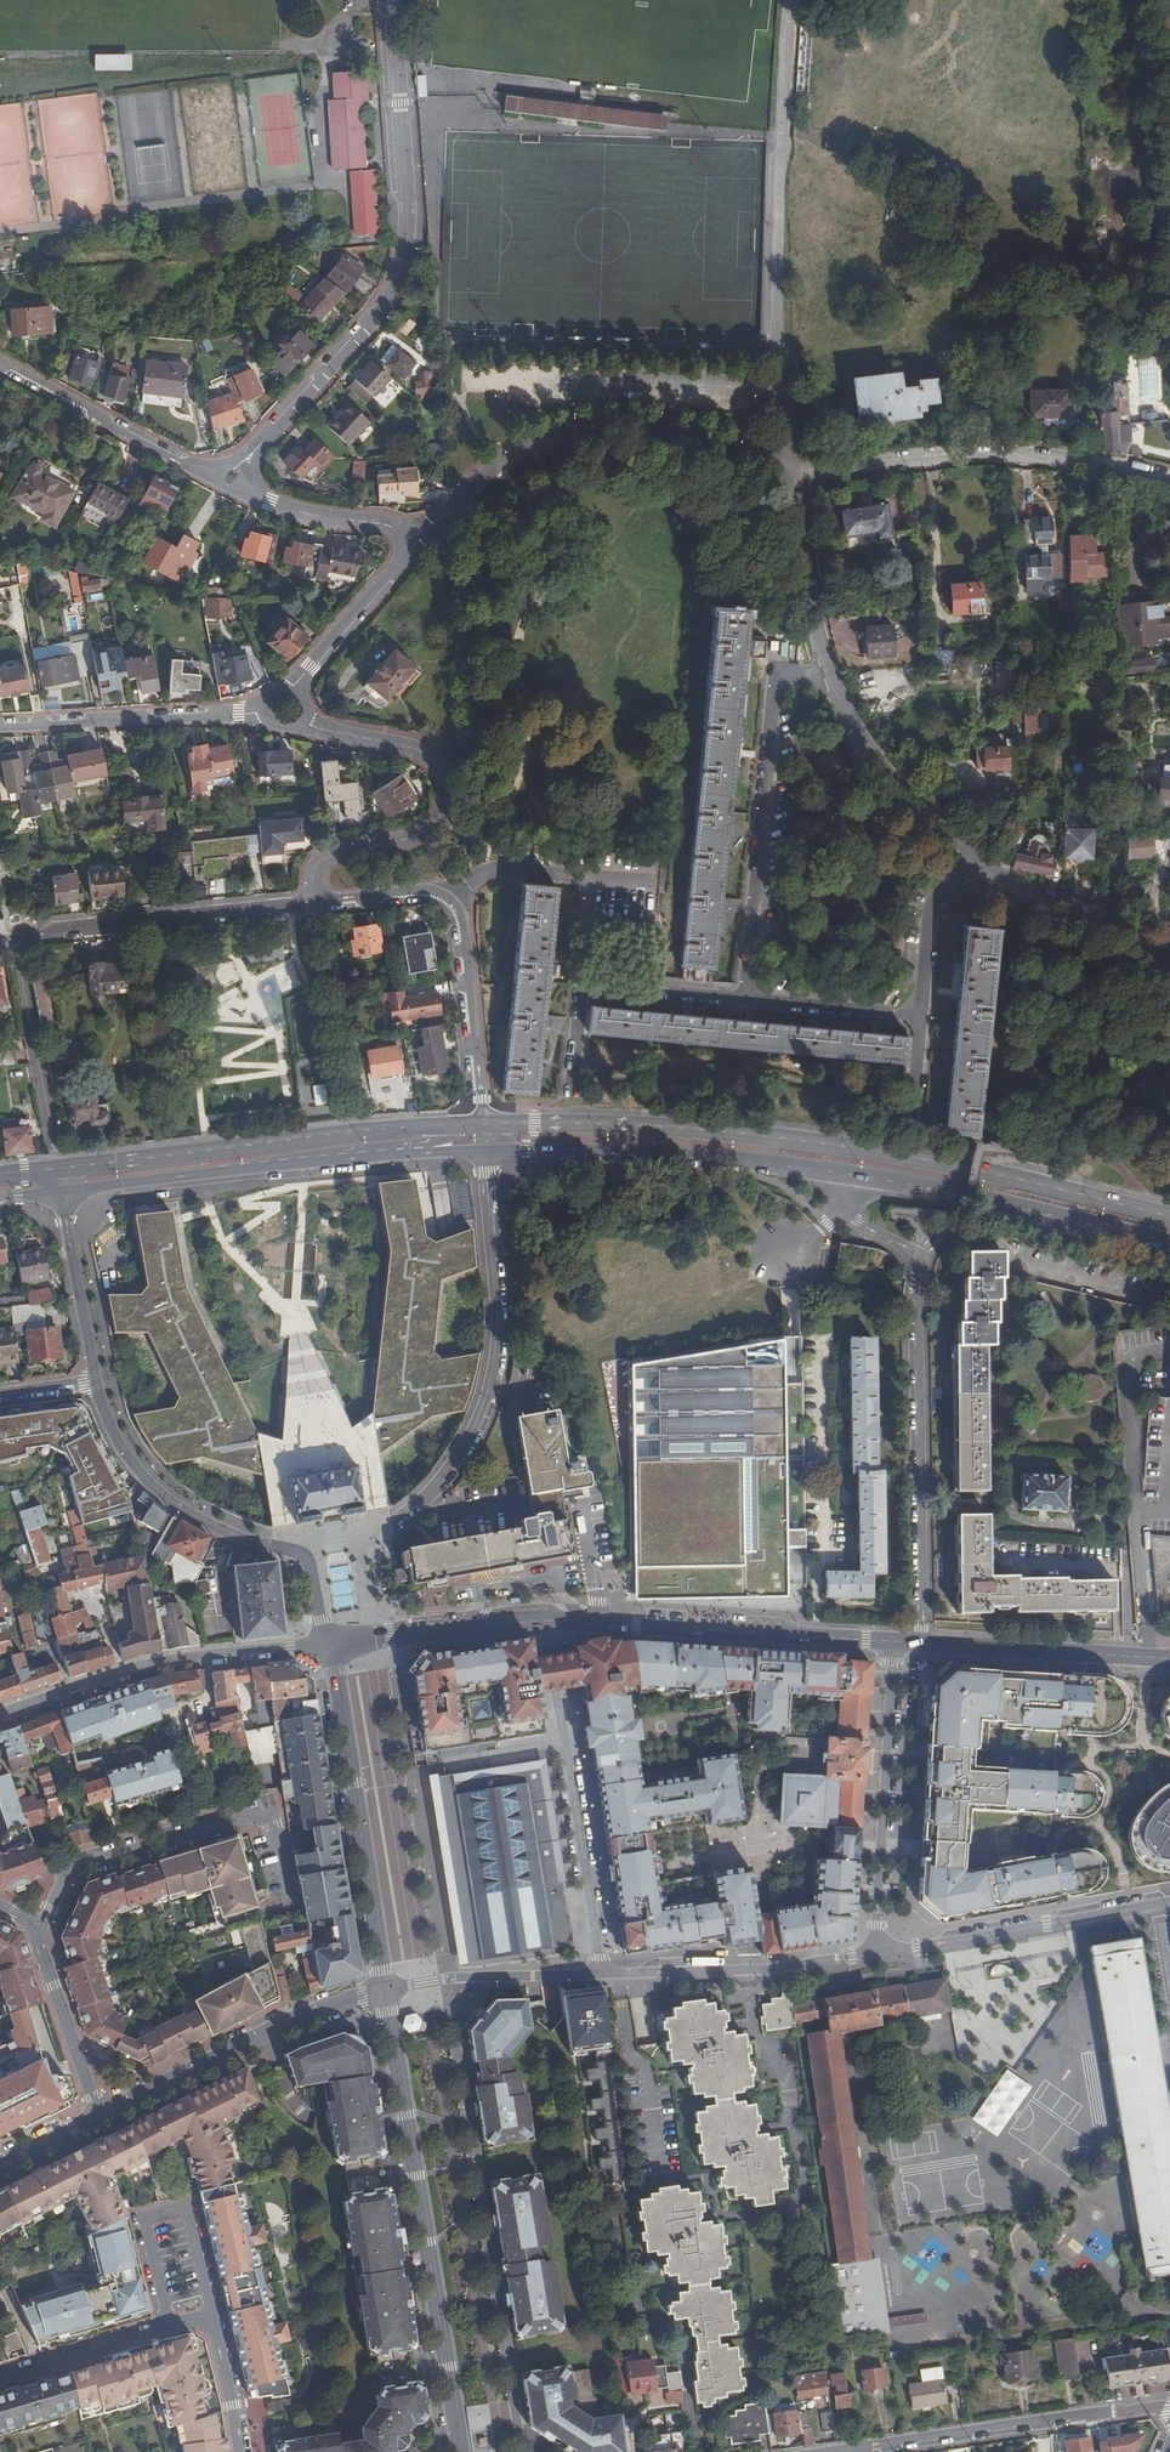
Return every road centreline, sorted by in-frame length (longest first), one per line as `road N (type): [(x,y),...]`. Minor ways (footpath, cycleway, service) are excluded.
road 1 (primary): [(1169,1215),(979,1170),(810,1141),(660,1126),(486,1124)]
road 2 (residential): [(394,0),(408,223),(403,267),(382,308),(223,482)]
road 3 (residential): [(787,0),(776,390),(791,468)]
road 4 (tertiary): [(385,1990),(462,2451)]
road 5 (primary): [(486,1124),(367,1130),(59,1168)]
road 6 (residential): [(791,468),(671,430),(621,424),(553,432),(469,480),(419,543)]
road 7 (residential): [(921,1260),(924,1644)]
road 8 (residential): [(745,1001),(777,672),(828,663)]
road 9 (residential): [(1169,483),(994,455),(793,477)]
road 10 (residential): [(328,1643),(304,1556),(209,1525),(151,1486),(119,1444),(97,1382)]
road 11 (residential): [(310,904),(313,872),(322,861),(416,836),(434,824),(441,799),(438,776),(417,751),(319,731),(301,719)]
road 12 (primary): [(488,1150),(632,1151),(848,1175)]
road 13 (residential): [(546,1620),(604,1973)]
road 14 (primary): [(61,1191),(413,1154)]
road 15 (residential): [(242,2451),(211,2322),(0,2377)]
road 16 (residential): [(745,1001),(917,1019),(930,914),(949,874),(968,856)]
road 17 (tertiary): [(892,1642),(546,1620)]
road 18 (residential): [(835,2451),(1169,2403)]
road 19 (residential): [(0,1714),(147,1665),(328,1643)]
road 20 (primary): [(848,1175),(1169,1245)]
road 21 (residential): [(875,1953),(892,1642)]
road 22 (residential): [(101,2115),(301,2016),(385,1990)]
road 23 (residential): [(1169,1901),(875,1953)]
road 24 (residential): [(36,1927),(76,1866),(244,1818),(270,1827),(279,1845)]
road 25 (residential): [(22,936),(310,904)]
road 26 (residential): [(604,1973),(774,1968),(875,1953)]
road 27 (residential): [(0,724),(271,708)]
road 28 (residential): [(572,1090),(583,986),(745,1001)]
road 29 (residential): [(223,482),(0,366)]
road 30 (tertiary): [(1169,1658),(924,1644)]
road 31 (residential): [(828,663),(888,772),(968,856)]
road 32 (unclassified): [(59,1168),(15,937)]
road 33 (residential): [(968,856),(1031,895),(1127,928),(1169,964)]
road 34 (residential): [(486,1124),(463,938),(458,915),(444,901)]
road 35 (residential): [(385,1990),(604,1973)]
road 36 (tertiary): [(546,1620),(328,1643)]
road 37 (residential): [(419,543),(393,525),(322,515),(223,482)]
road 38 (residential): [(36,1927),(101,2115)]
road 39 (residential): [(292,692),(419,543)]
road 40 (residential): [(97,1382),(61,1191)]
road 41 (tertiary): [(328,1643),(362,1830)]
road 42 (residential): [(793,477),(828,663)]
road 43 (tertiary): [(362,1830),(385,1990)]
road 44 (residential): [(444,901),(488,870),(591,876)]
road 45 (residential): [(591,876),(650,881),(643,961)]
road 46 (residential): [(310,904),(411,893),(444,901)]
road 47 (residential): [(848,1175),(844,1207),(921,1260)]

